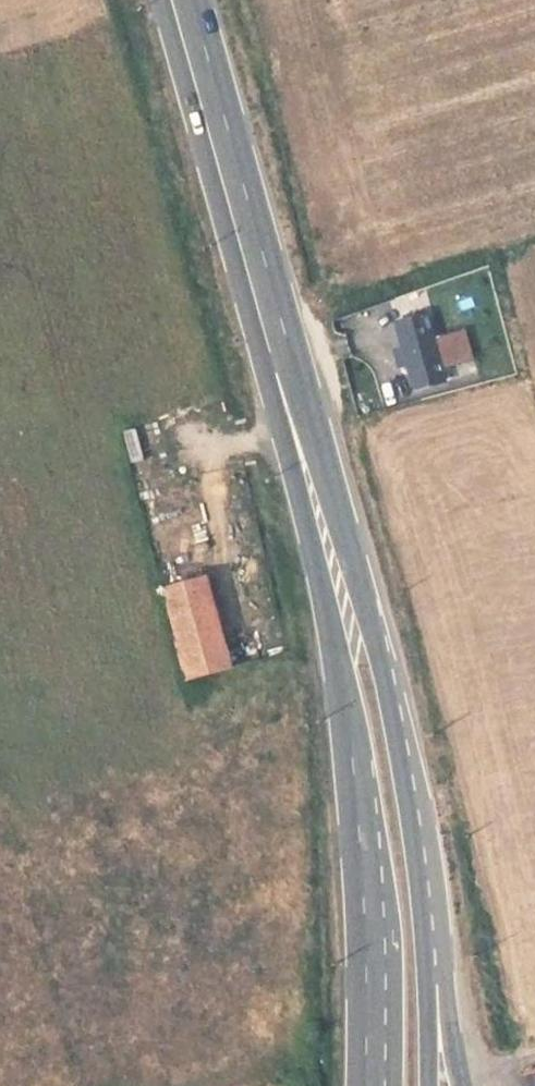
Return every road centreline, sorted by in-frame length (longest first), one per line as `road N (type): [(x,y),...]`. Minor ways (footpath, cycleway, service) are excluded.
road 1 (primary): [(269,322),(351,753),(362,858),(364,1085)]
road 2 (primary): [(430,997),(412,818),(392,711),(356,568),(269,322)]
road 3 (primary): [(269,322),(178,0)]

